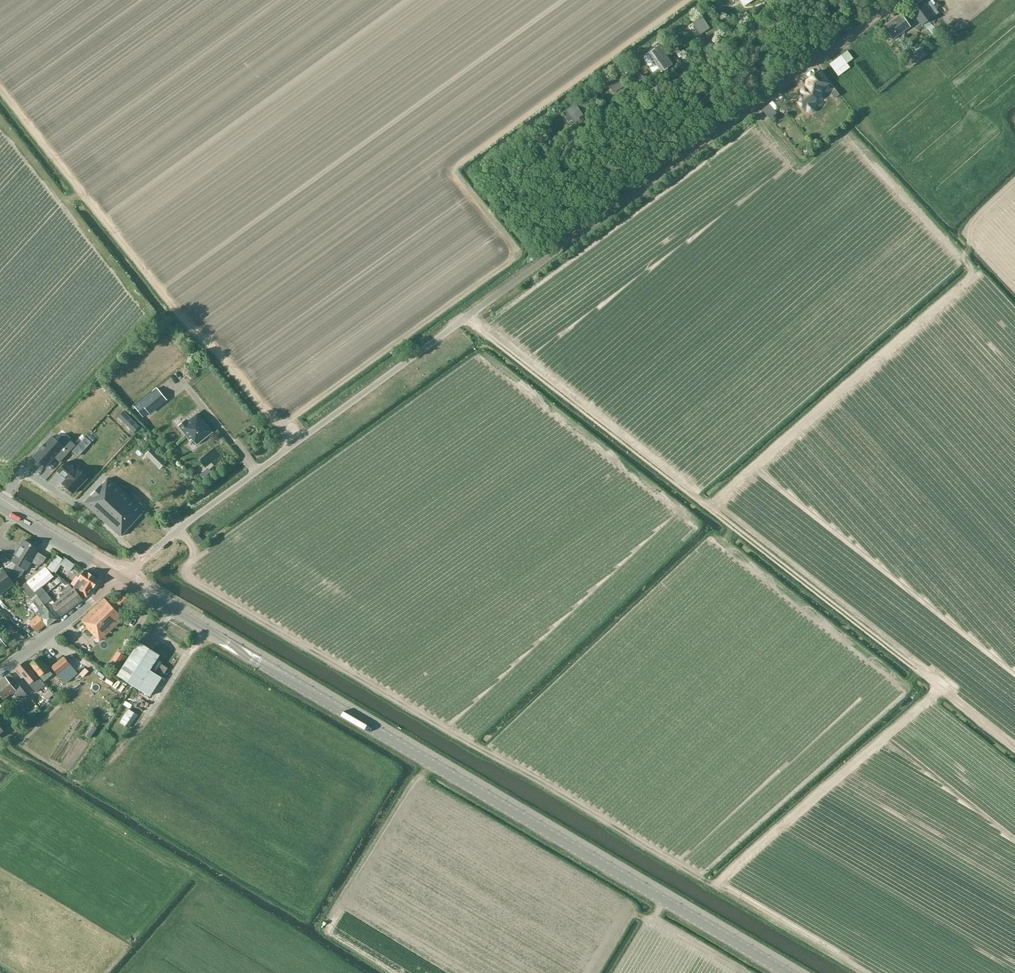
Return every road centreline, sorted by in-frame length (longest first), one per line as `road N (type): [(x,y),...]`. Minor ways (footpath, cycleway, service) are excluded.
road 1 (unclassified): [(118,577),(897,0)]
road 2 (unclassified): [(786,972),(118,577)]
road 3 (track): [(927,677),(467,317)]
road 4 (unclassified): [(0,672),(118,577)]
road 5 (unclassified): [(118,577),(0,505)]

